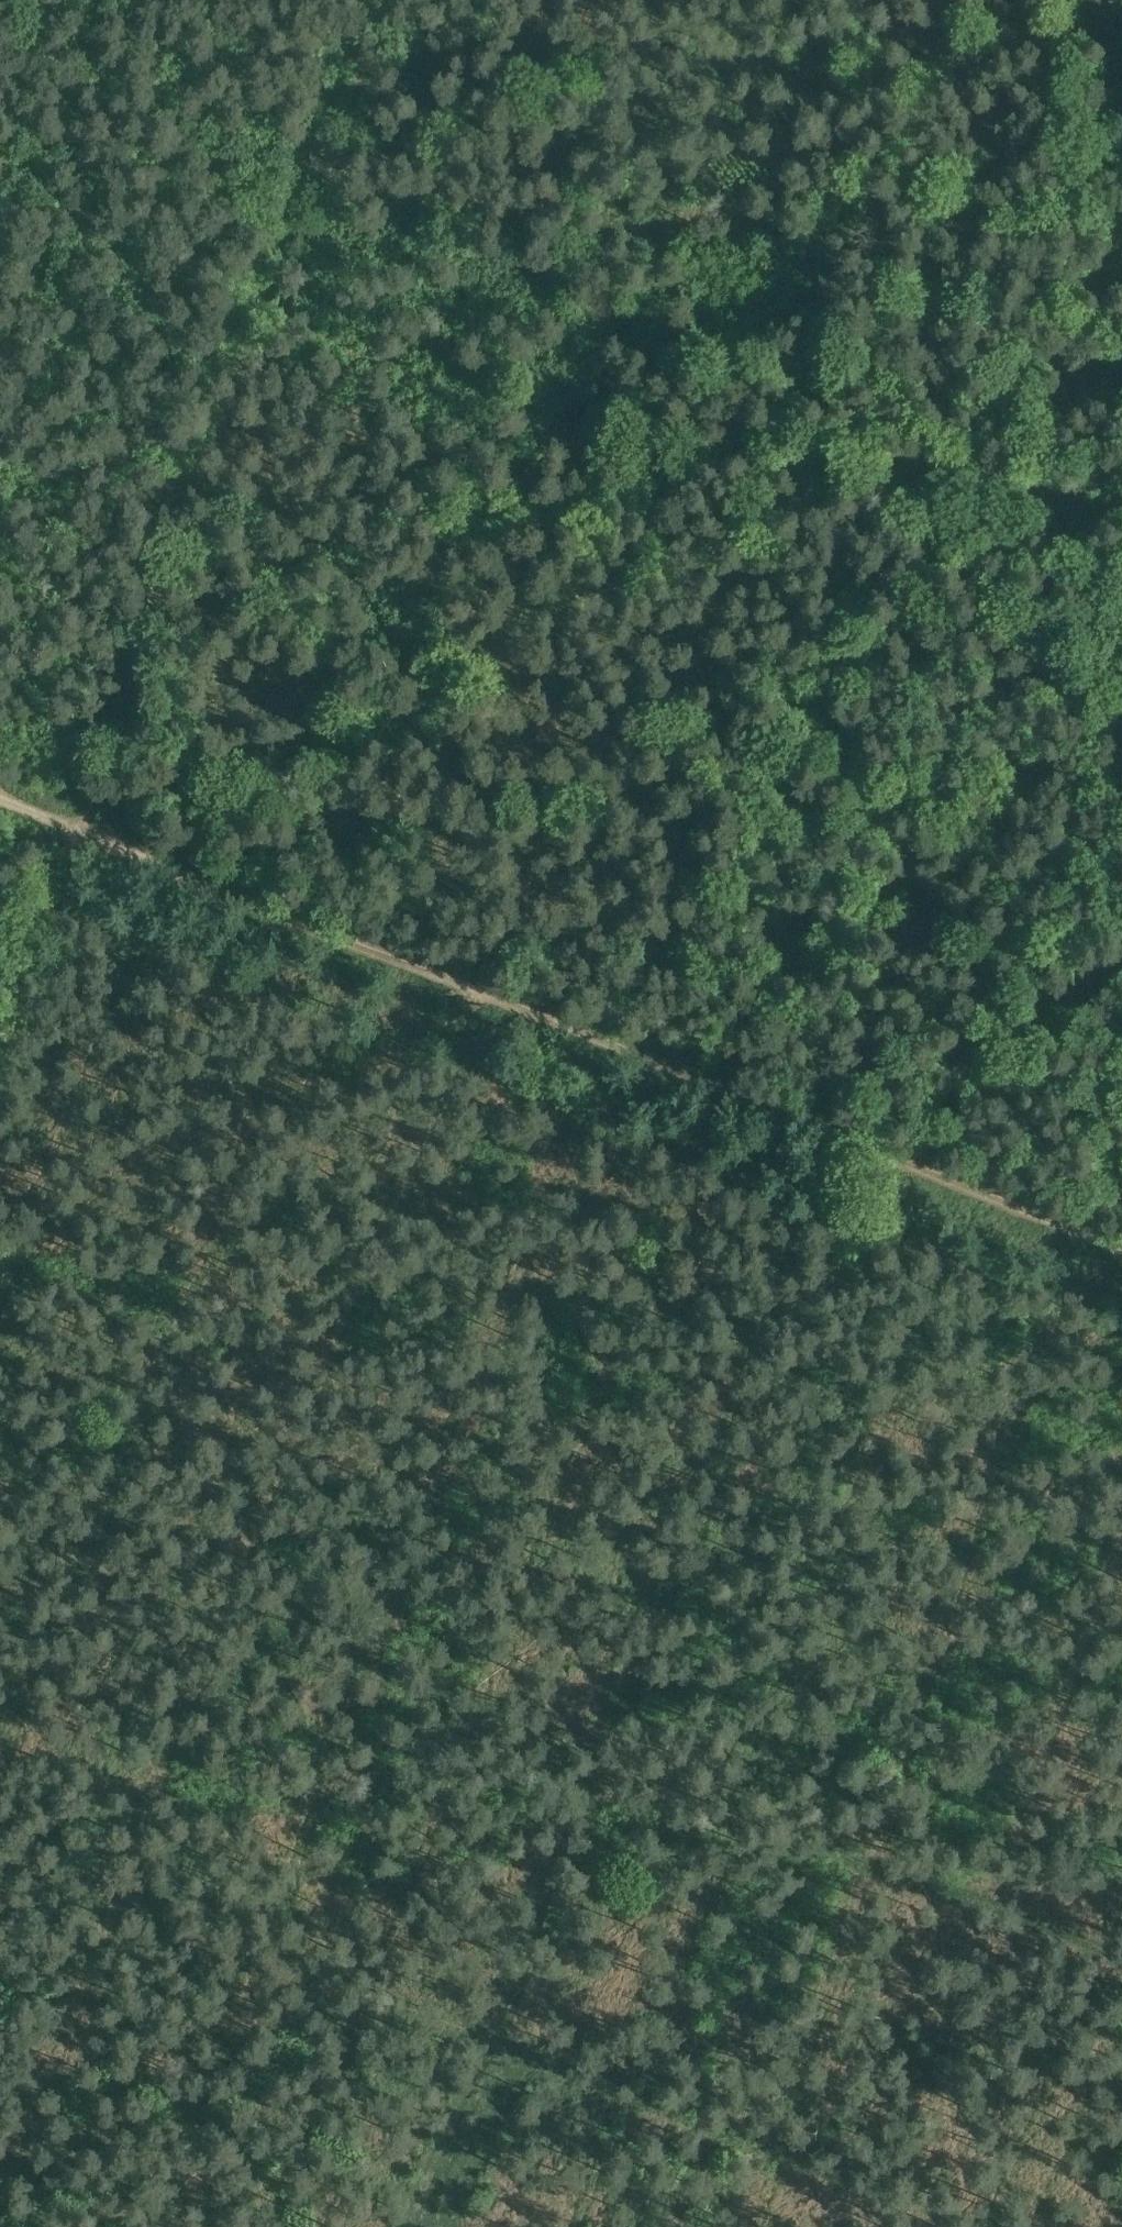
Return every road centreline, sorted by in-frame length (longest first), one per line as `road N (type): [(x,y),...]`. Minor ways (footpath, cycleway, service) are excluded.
road 1 (track): [(82,833),(1121,1245)]
road 2 (track): [(82,833),(385,0)]
road 3 (track): [(0,1019),(82,833)]

